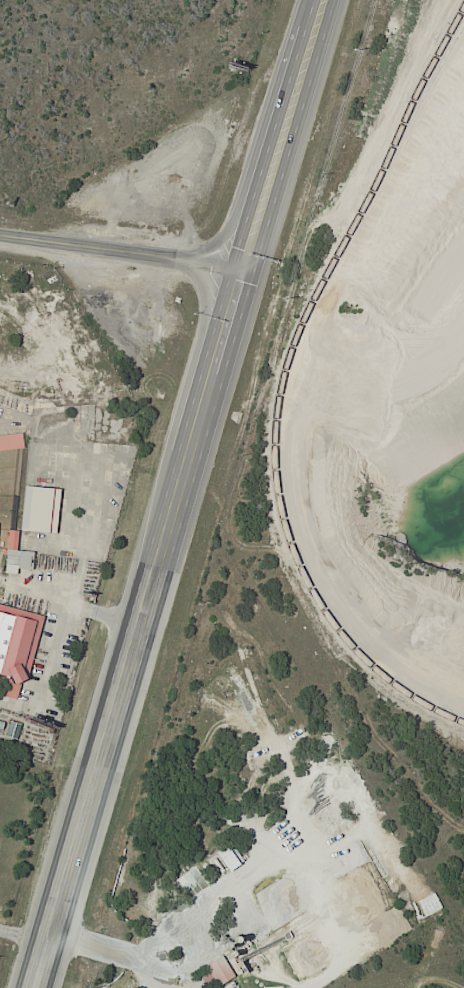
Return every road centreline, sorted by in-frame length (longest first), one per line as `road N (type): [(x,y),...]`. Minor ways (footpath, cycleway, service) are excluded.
road 1 (trunk): [(36,987),(244,270)]
road 2 (trunk): [(244,270),(324,0)]
road 3 (tertiary): [(244,270),(0,234)]

